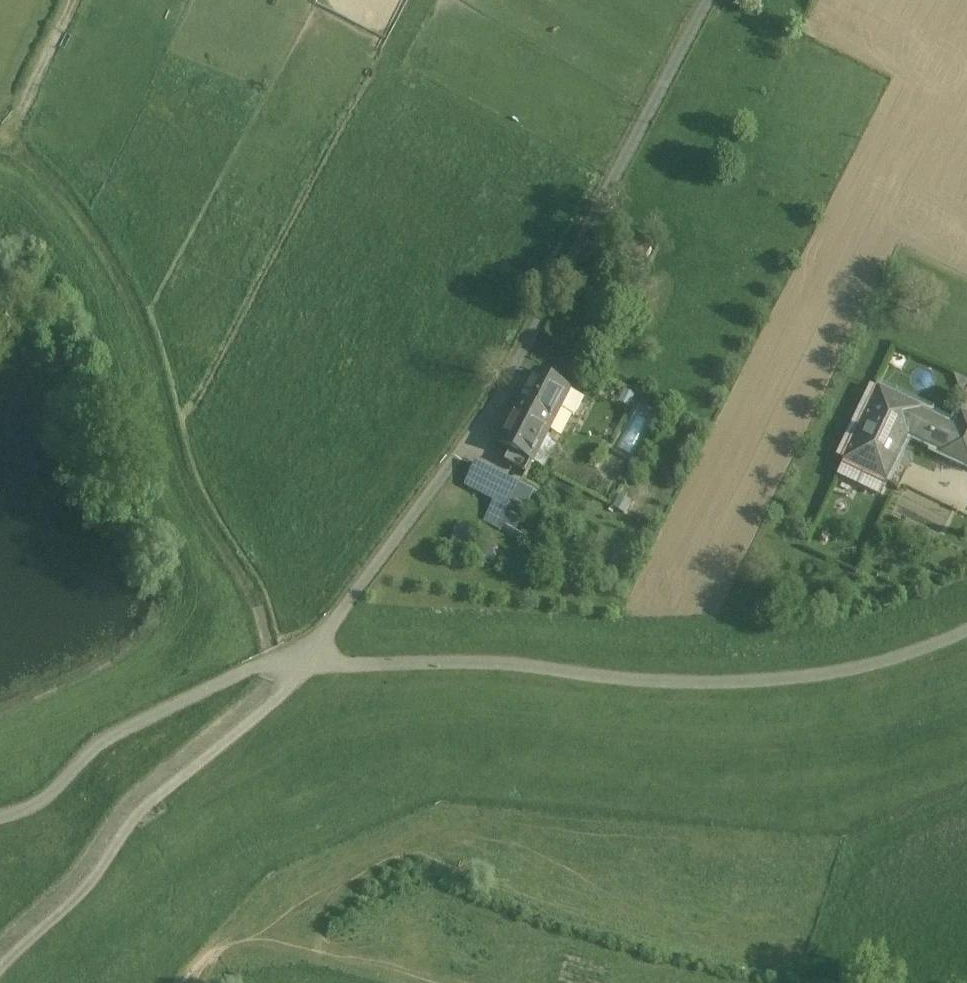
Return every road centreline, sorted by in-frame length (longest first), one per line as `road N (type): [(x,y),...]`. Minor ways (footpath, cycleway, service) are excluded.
road 1 (residential): [(306,662),(506,391),(709,0)]
road 2 (track): [(274,662),(259,587),(192,484),(125,269),(90,215),(16,134),(0,134)]
road 3 (track): [(0,958),(70,892),(125,818),(235,740),(306,662)]

